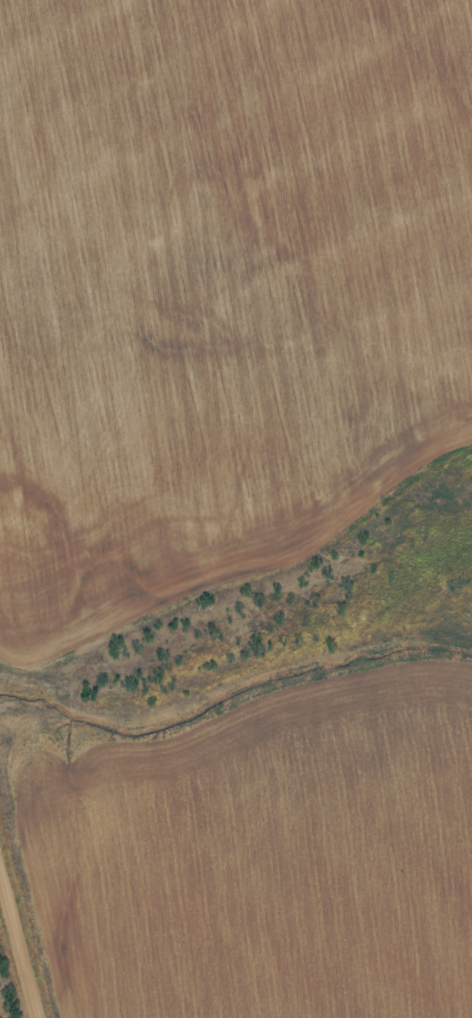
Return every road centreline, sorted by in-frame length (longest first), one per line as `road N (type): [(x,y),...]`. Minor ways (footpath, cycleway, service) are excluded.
road 1 (residential): [(36,1017),(0,876)]

